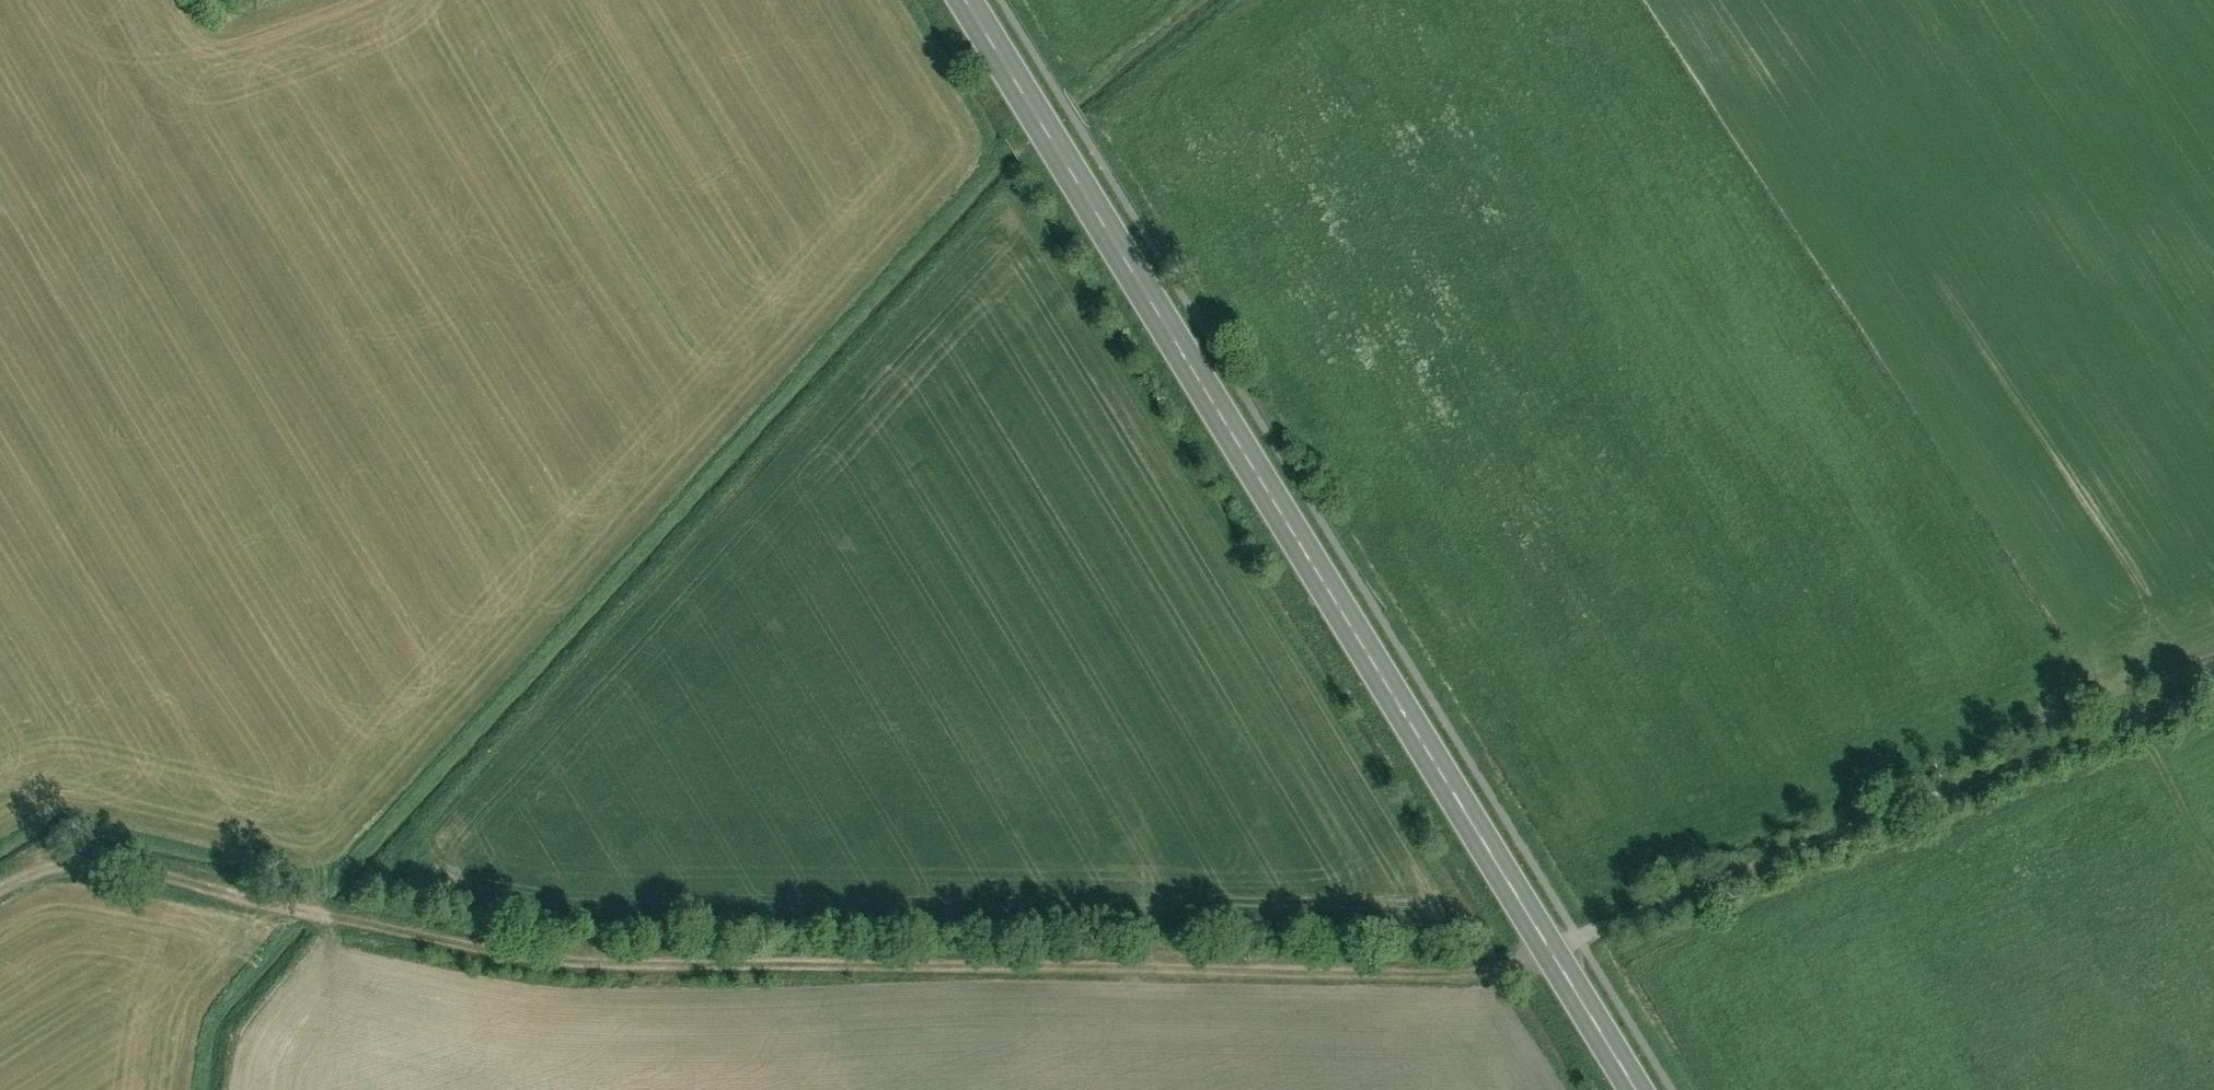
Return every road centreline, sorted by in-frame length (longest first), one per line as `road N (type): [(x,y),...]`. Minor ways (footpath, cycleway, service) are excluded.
road 1 (track): [(1550,953),(1474,972),(531,957),(73,873),(23,879),(0,892)]
road 2 (primary): [(961,0),(1635,1089)]
road 3 (track): [(1550,953),(2213,688)]

